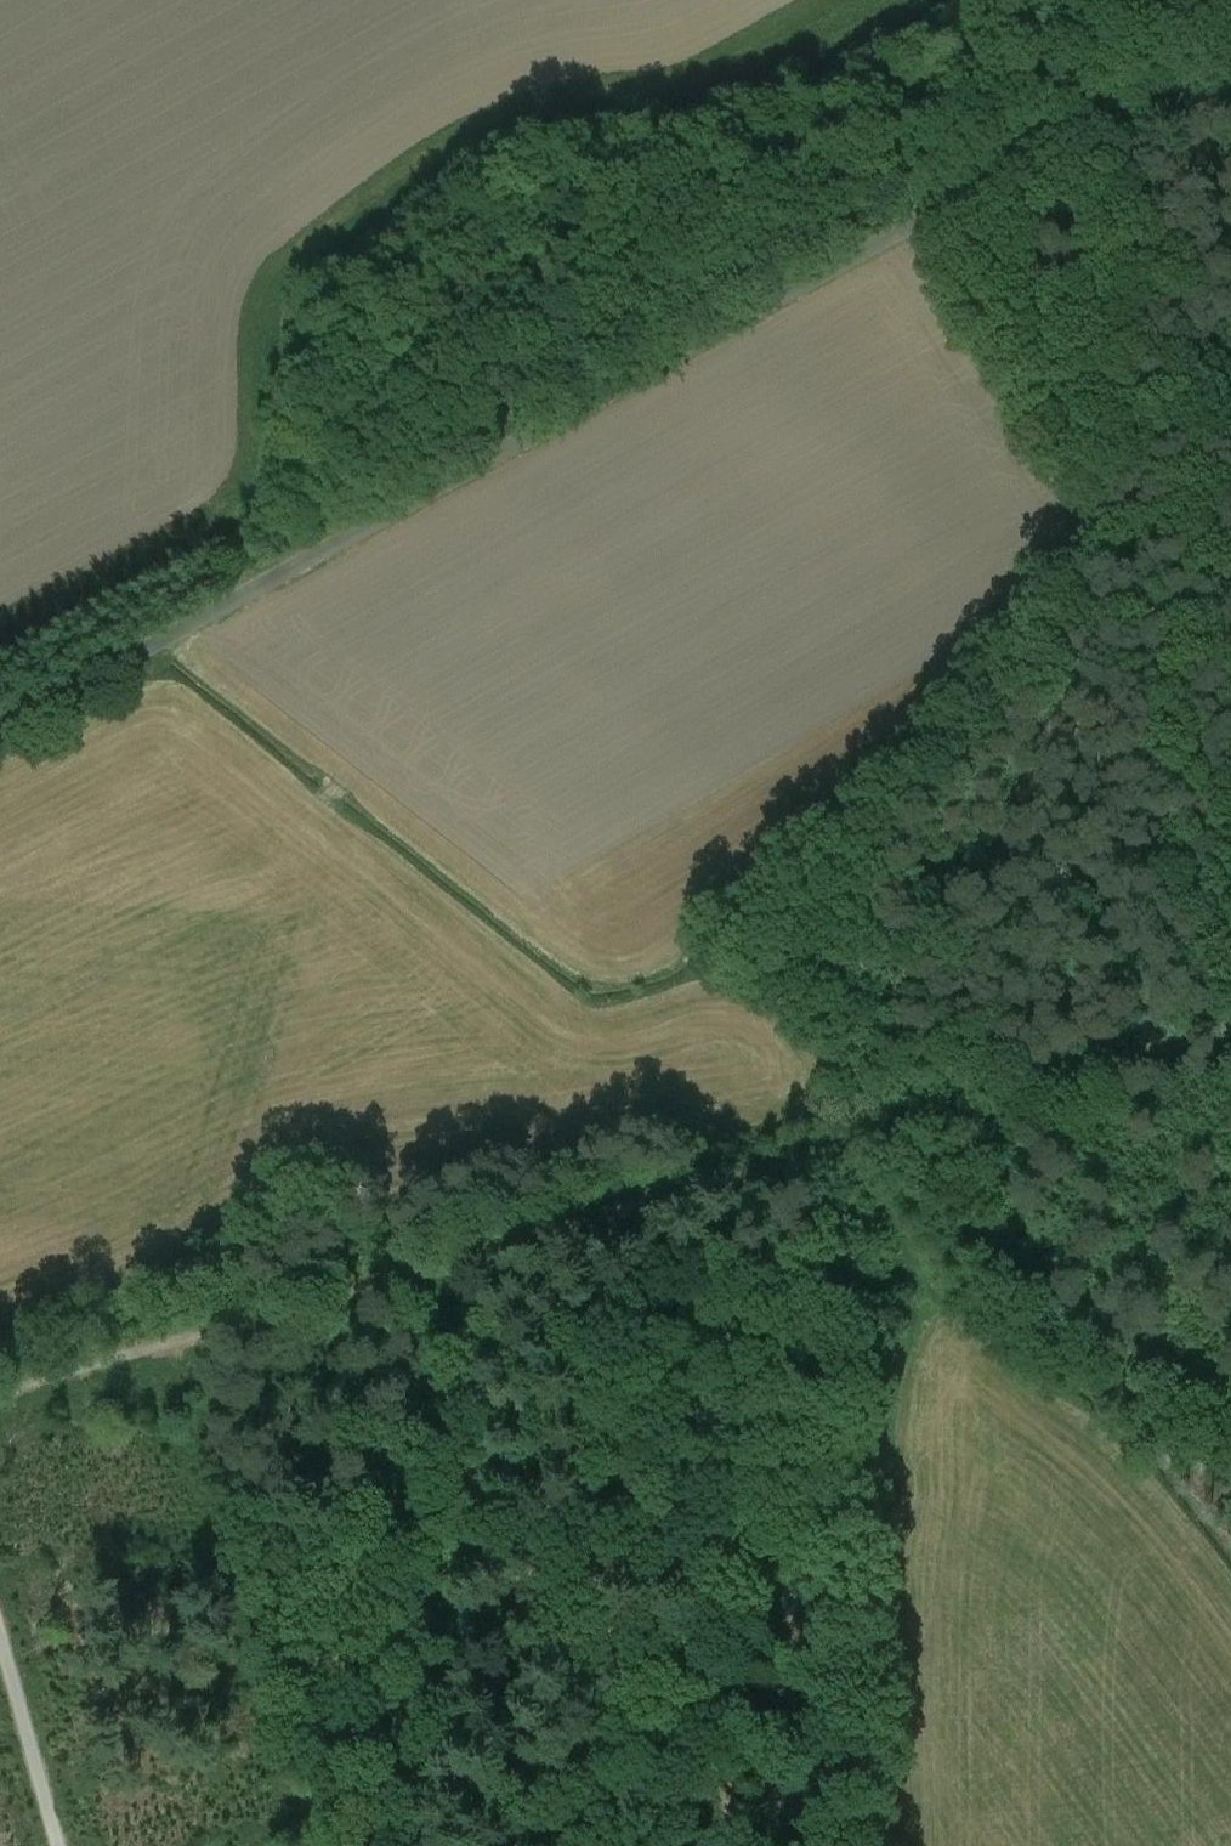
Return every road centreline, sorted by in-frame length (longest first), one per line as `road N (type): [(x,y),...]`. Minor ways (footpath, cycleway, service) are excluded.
road 1 (unclassified): [(0,727),(1090,138),(1178,111),(1230,107)]
road 2 (track): [(60,1845),(0,1632)]

